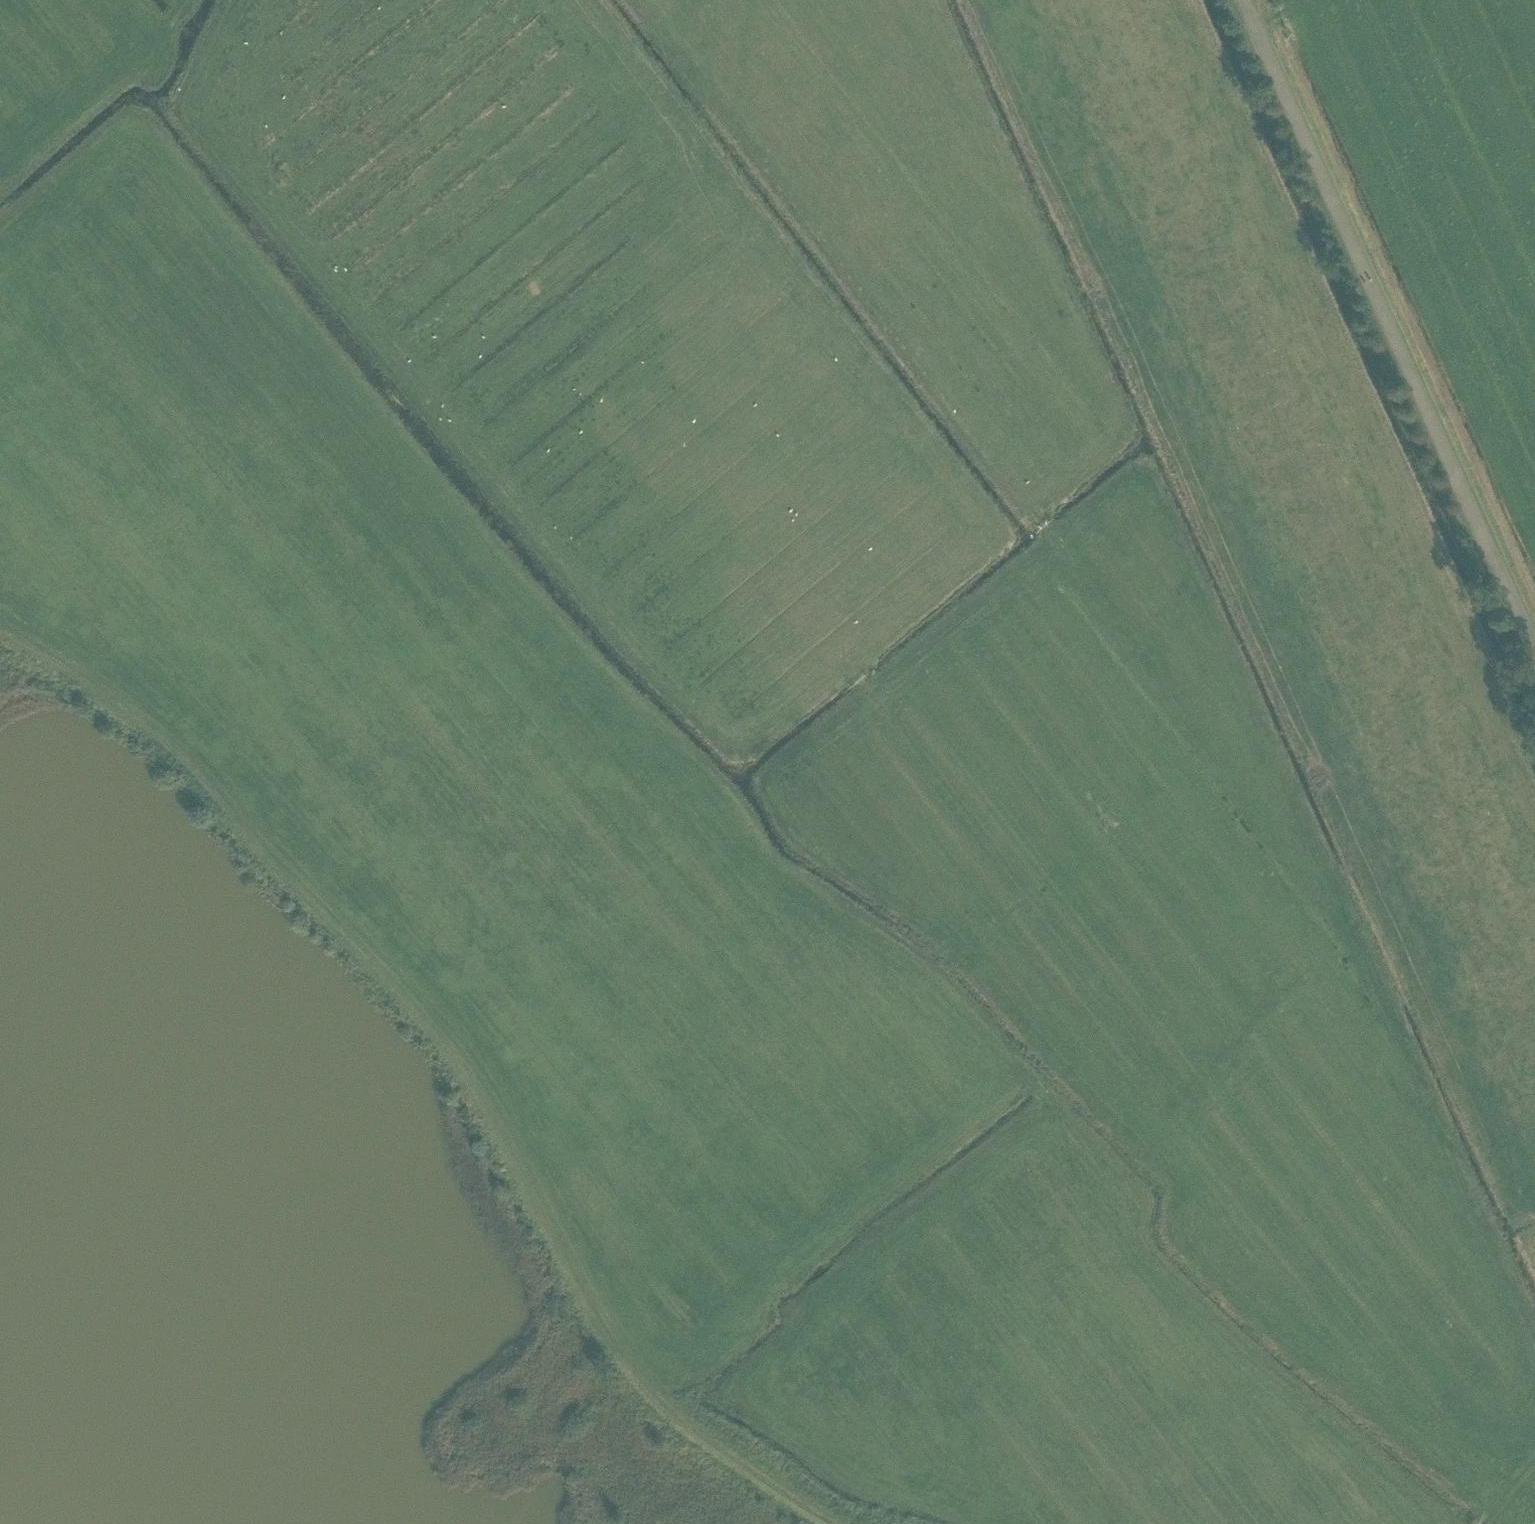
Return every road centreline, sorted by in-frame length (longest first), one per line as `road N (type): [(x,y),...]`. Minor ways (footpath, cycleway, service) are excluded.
road 1 (unclassified): [(1534,650),(1243,0)]

